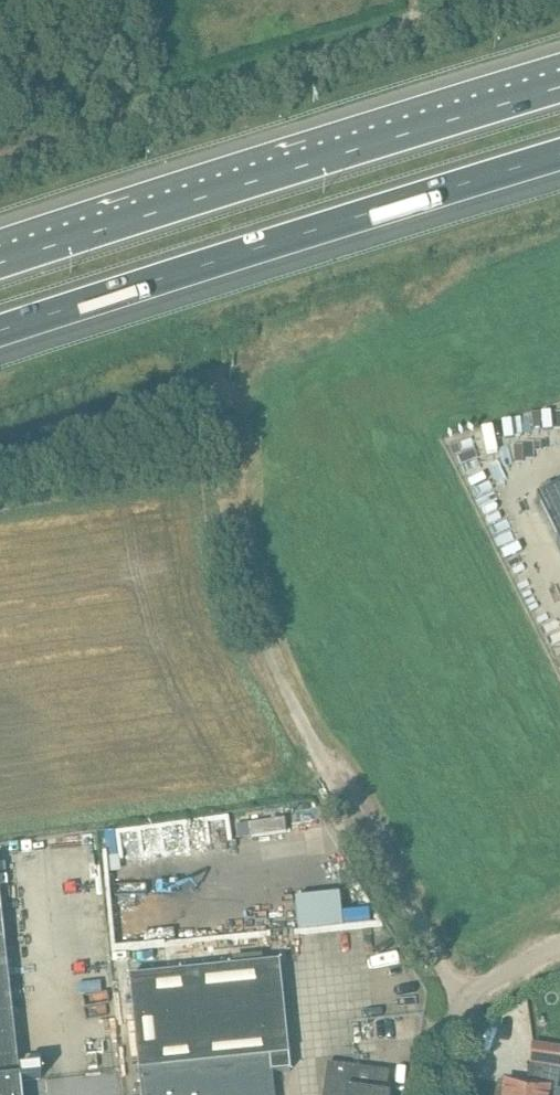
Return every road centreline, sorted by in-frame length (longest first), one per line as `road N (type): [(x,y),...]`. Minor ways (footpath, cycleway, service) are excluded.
road 1 (track): [(467,997),(424,937),(294,705),(254,618),(227,511),(231,464)]
road 2 (motorway): [(559,87),(0,263)]
road 3 (motorway): [(0,332),(559,156)]
road 4 (unclassified): [(0,168),(511,0)]
road 5 (unclassified): [(447,1094),(467,997),(559,944)]

